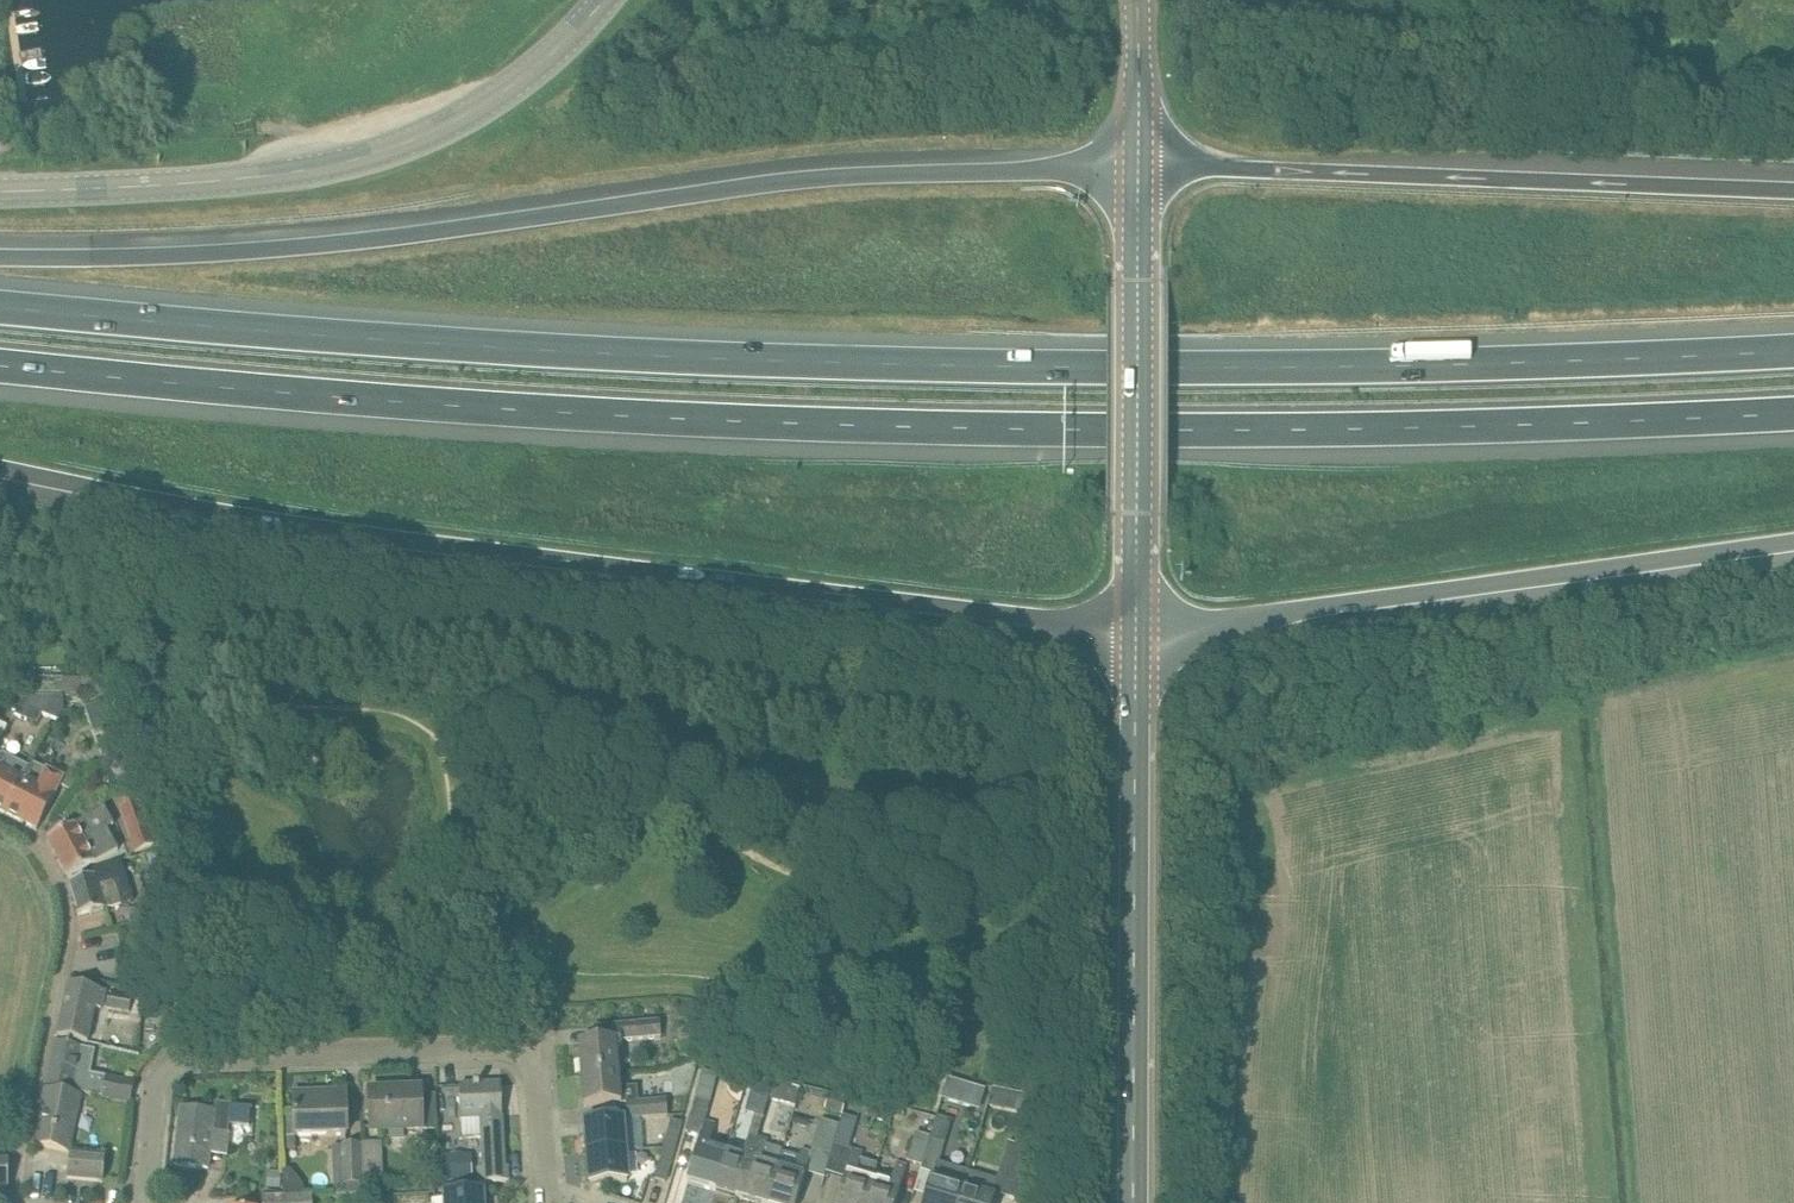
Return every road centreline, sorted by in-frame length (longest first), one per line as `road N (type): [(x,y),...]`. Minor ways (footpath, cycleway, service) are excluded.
road 1 (motorway): [(0,365),(406,402),(818,422),(1242,430),(1793,411)]
road 2 (motorway): [(1793,348),(1233,367),(817,363),(396,341),(0,307)]
road 3 (motorway): [(0,466),(275,520),(1136,629)]
road 4 (motorway): [(1139,162),(838,171),(276,247),(0,257)]
road 5 (motorway): [(1136,629),(1793,539)]
road 6 (residential): [(552,1202),(535,1063),(517,1046),(218,1055),(166,1065),(156,1085),(145,1202)]
road 7 (motorway): [(1793,190),(1139,162)]
road 8 (unclassified): [(602,0),(545,57),(471,110),(366,155),(248,177),(0,189)]
road 9 (tertiary): [(1132,1202),(1136,629)]
road 10 (tertiary): [(1136,629),(1139,162)]
road 11 (residential): [(17,1202),(68,940),(60,883),(45,854),(0,820)]
road 12 (unclassified): [(1139,162),(1137,0)]

